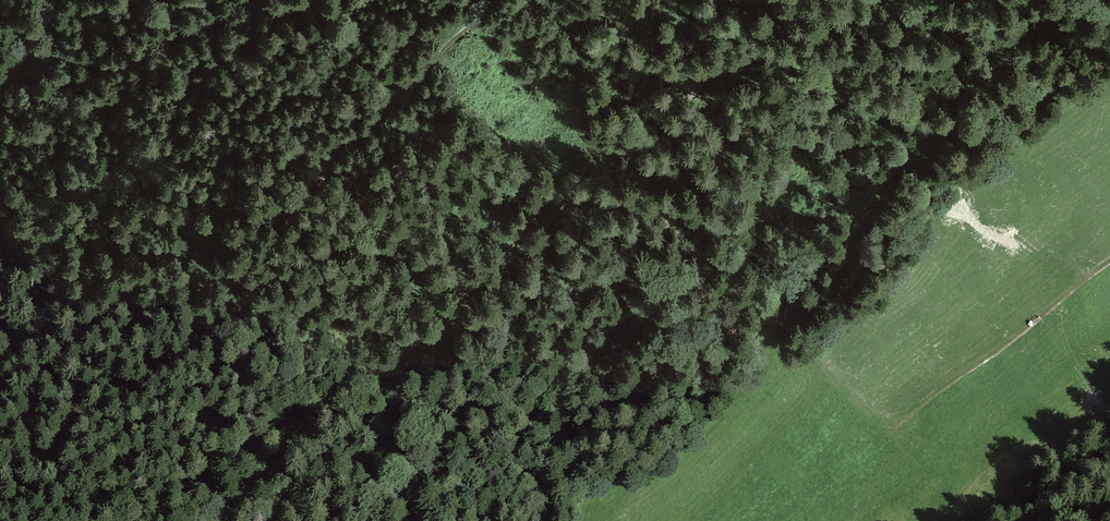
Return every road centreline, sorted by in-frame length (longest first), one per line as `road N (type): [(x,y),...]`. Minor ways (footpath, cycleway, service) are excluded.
road 1 (track): [(216,520),(677,110),(782,0)]
road 2 (track): [(0,453),(266,235),(325,164),(494,0)]
road 3 (track): [(1109,32),(1096,58),(1072,73),(894,152),(855,218),(784,287),(778,350)]
road 4 (track): [(26,50),(52,73),(84,77),(295,0)]
road 5 (track): [(891,428),(1109,257)]
road 6 (track): [(378,370),(394,402),(391,424),(348,520)]

